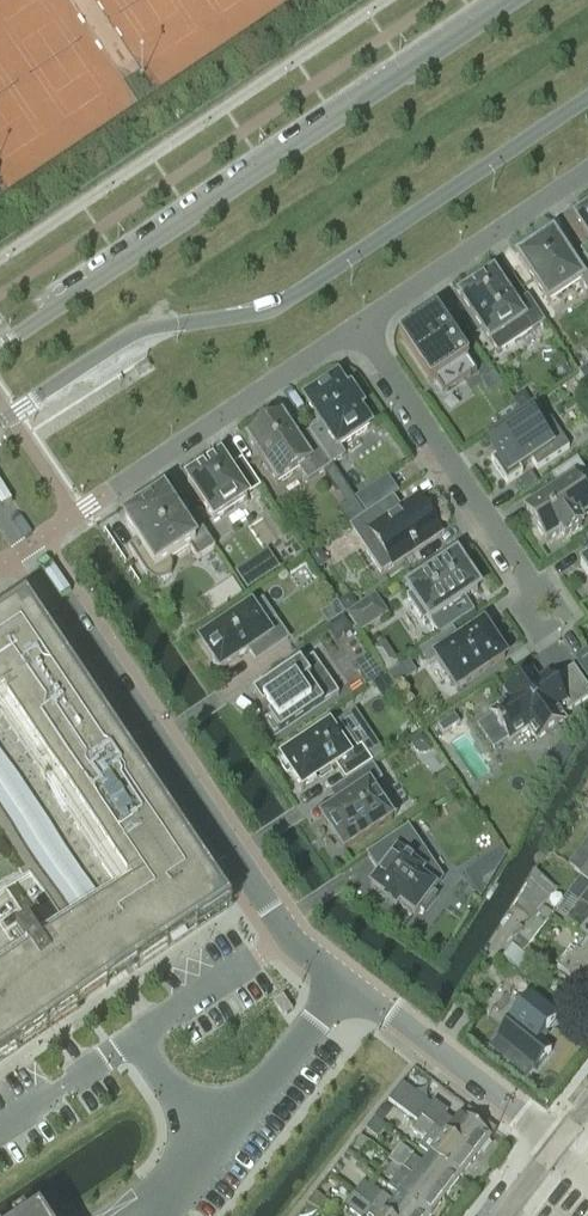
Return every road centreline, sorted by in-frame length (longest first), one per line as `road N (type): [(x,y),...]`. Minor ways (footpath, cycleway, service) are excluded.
road 1 (tertiary): [(0,419),(132,334),(284,300),(587,98)]
road 2 (tertiary): [(519,0),(0,346)]
road 3 (residential): [(0,506),(292,935)]
road 4 (residential): [(359,322),(537,603)]
road 5 (residential): [(103,494),(359,322)]
road 6 (residential): [(340,972),(554,1145)]
road 7 (residential): [(359,322),(587,170)]
road 8 (residential): [(340,972),(222,1125)]
road 9 (residential): [(292,935),(139,1037)]
road 10 (residential): [(139,1037),(0,1129)]
road 11 (residential): [(139,1037),(182,1094),(222,1125)]

